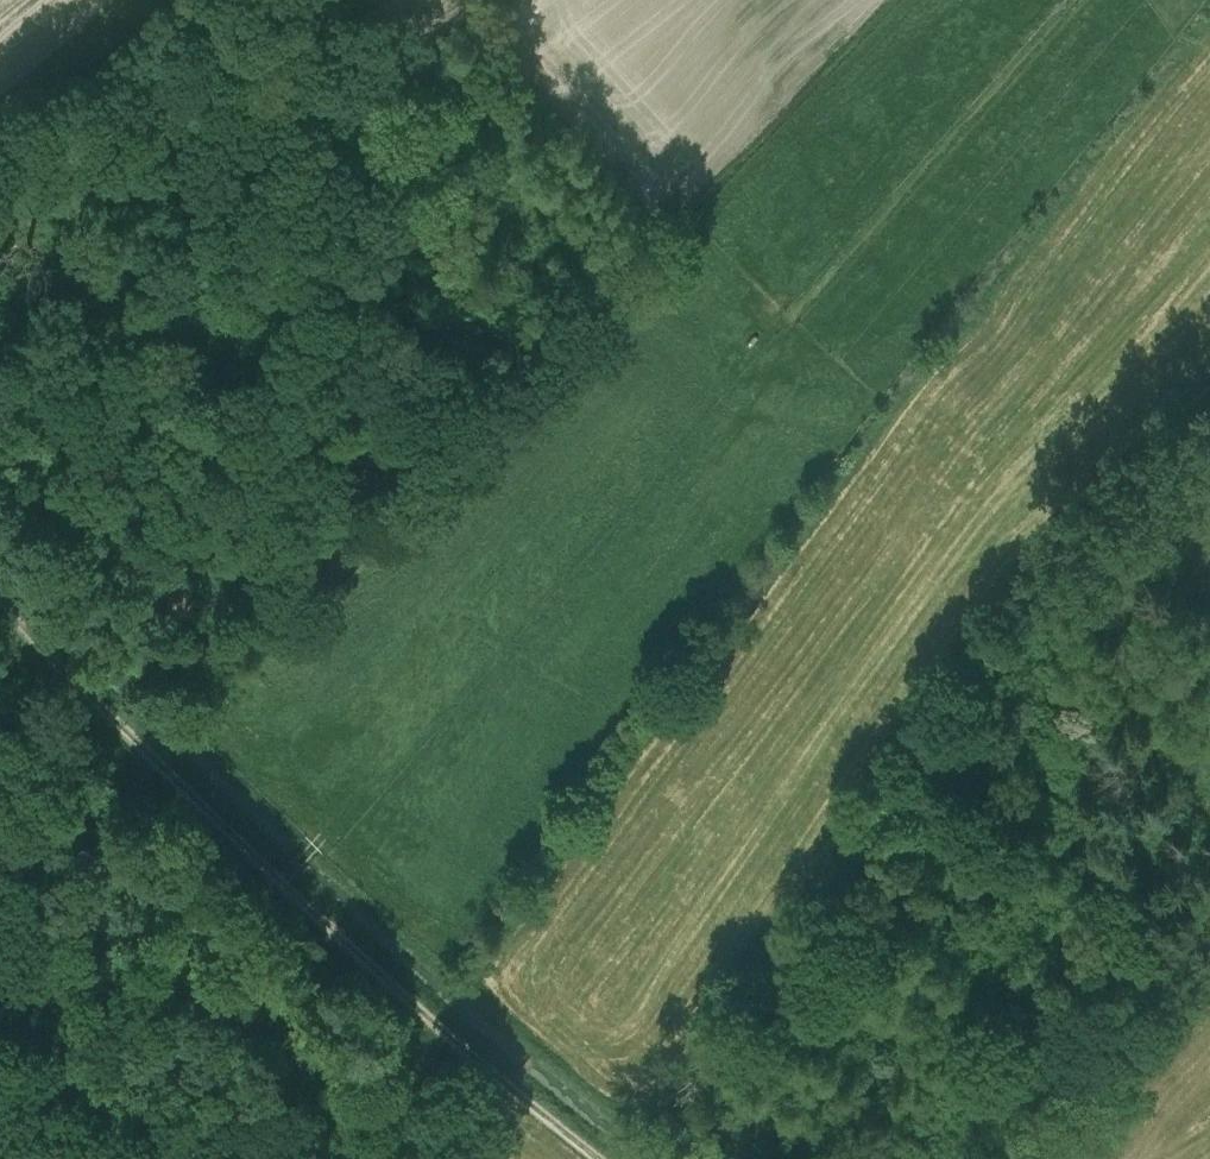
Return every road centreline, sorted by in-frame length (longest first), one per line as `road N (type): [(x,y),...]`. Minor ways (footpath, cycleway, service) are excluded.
road 1 (track): [(599,1158),(280,882),(0,603)]
road 2 (track): [(493,0),(444,43),(276,301),(0,532)]

